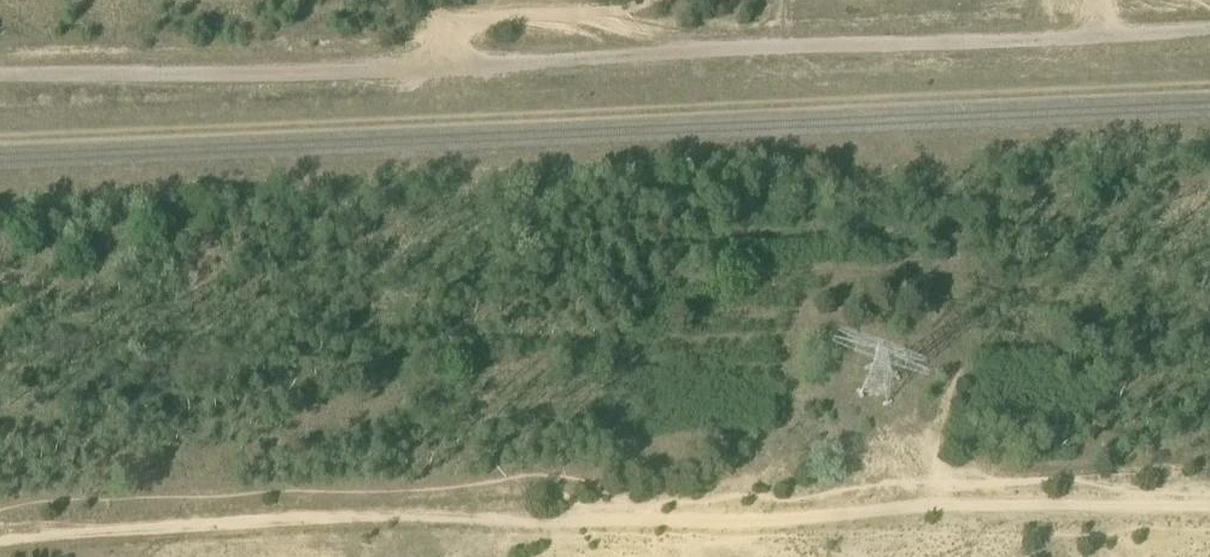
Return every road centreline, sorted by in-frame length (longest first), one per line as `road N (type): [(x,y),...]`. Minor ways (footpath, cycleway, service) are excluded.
road 1 (track): [(0,75),(398,68),(1209,29)]
road 2 (track): [(0,547),(168,536),(1209,511)]

